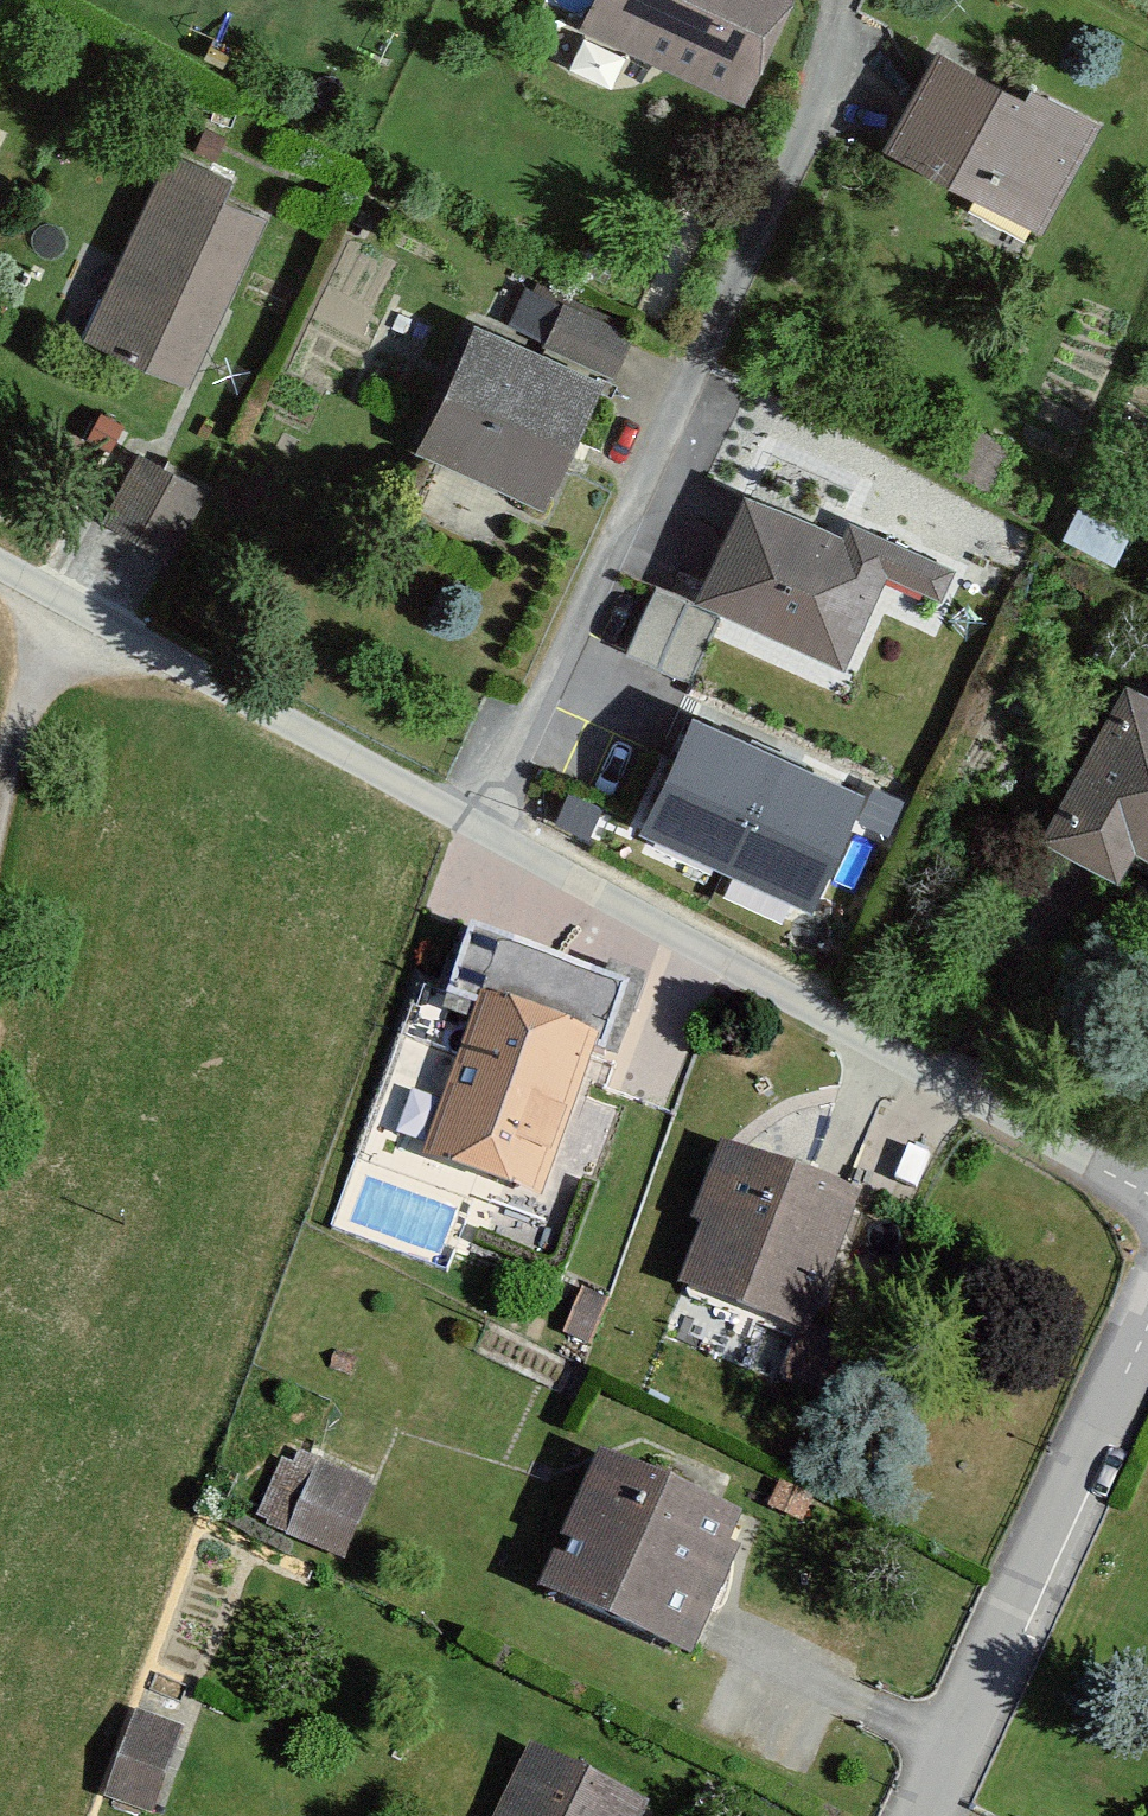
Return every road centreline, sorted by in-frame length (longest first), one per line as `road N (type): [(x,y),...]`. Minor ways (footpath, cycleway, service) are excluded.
road 1 (residential): [(483,829),(818,109),(836,0)]
road 2 (unclassified): [(483,829),(1147,1194)]
road 3 (unclassified): [(0,566),(483,829)]
road 4 (residential): [(1147,1320),(919,1815)]

